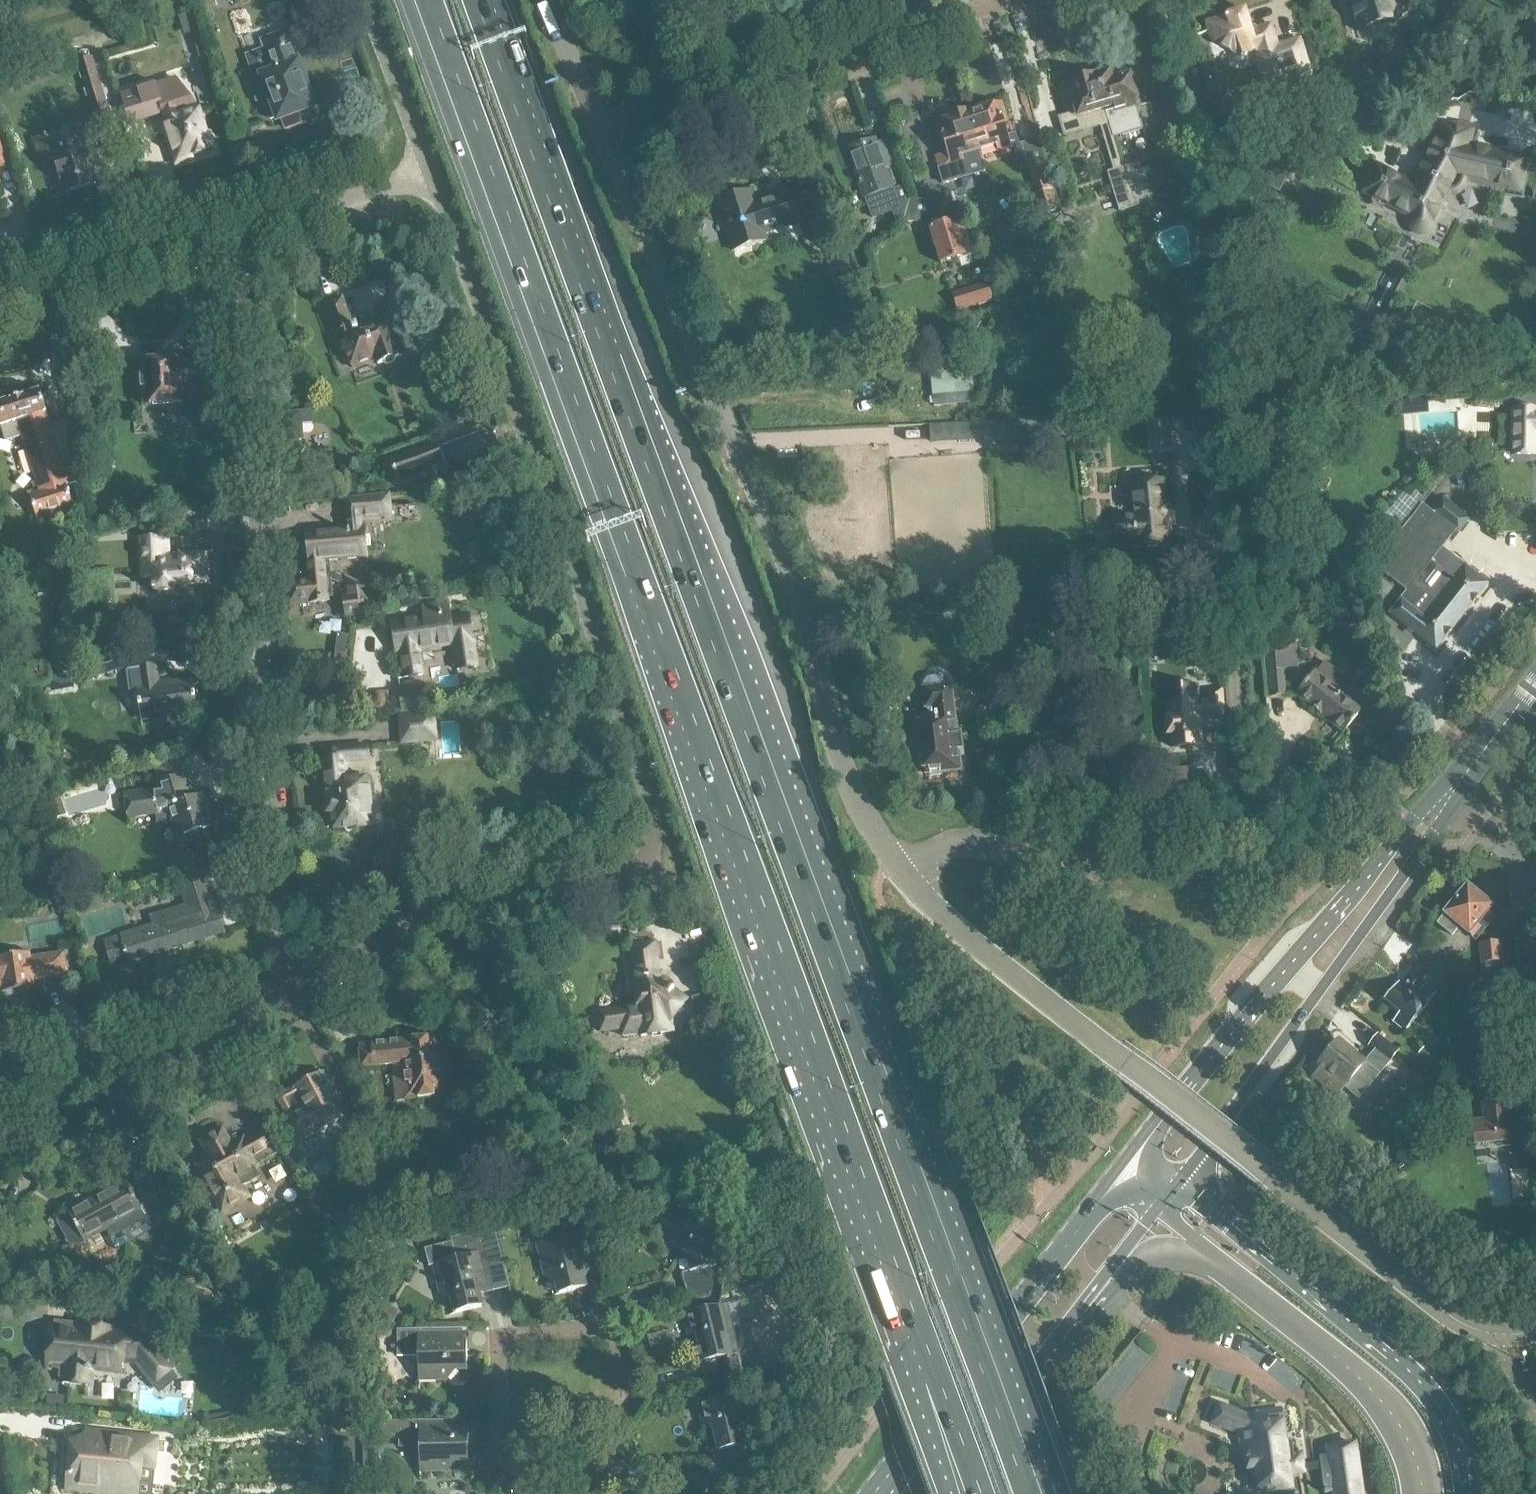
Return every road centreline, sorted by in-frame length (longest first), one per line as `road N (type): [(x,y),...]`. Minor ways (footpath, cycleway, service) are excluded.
road 1 (motorway): [(1035,1493),(484,0)]
road 2 (motorway): [(423,0),(972,1493)]
road 3 (residential): [(295,992),(392,937),(469,907),(613,887),(645,862),(652,841),(644,778),(429,170)]
road 4 (residential): [(904,881),(836,772),(774,548),(587,111)]
road 5 (residential): [(295,992),(285,966),(266,747),(242,233)]
road 6 (secondary): [(1441,787),(1130,1163)]
road 7 (secondary): [(1182,1180),(1457,799)]
road 8 (unclassified): [(1270,1175),(990,958),(904,881)]
road 9 (unclassified): [(1335,795),(1113,811),(1058,865),(960,848),(904,881)]
road 10 (motorway): [(1467,1493),(1455,1435),(1430,1392),(1182,1180)]
road 11 (residential): [(587,111),(683,98),(992,0)]
road 12 (primary): [(1130,1163),(873,1493)]
road 13 (residential): [(512,1493),(496,1491),(494,1340),(609,1335),(622,1349),(625,1398)]
road 14 (motorway): [(1214,1259),(1355,1373),(1399,1423),(1423,1493)]
road 15 (unclassified): [(1270,1175),(1448,1314),(1482,1332),(1535,1328)]
road 16 (primary): [(943,1493),(1120,1267)]
road 17 (residential): [(0,305),(242,233)]
road 18 (residential): [(0,1157),(197,1046)]
road 19 (residential): [(197,1046),(0,1074)]
road 20 (residential): [(242,233),(429,170)]
road 21 (residential): [(429,170),(366,0)]
road 22 (unclassified): [(1535,935),(1516,857),(1457,799)]
road 23 (residential): [(587,111),(536,0)]

